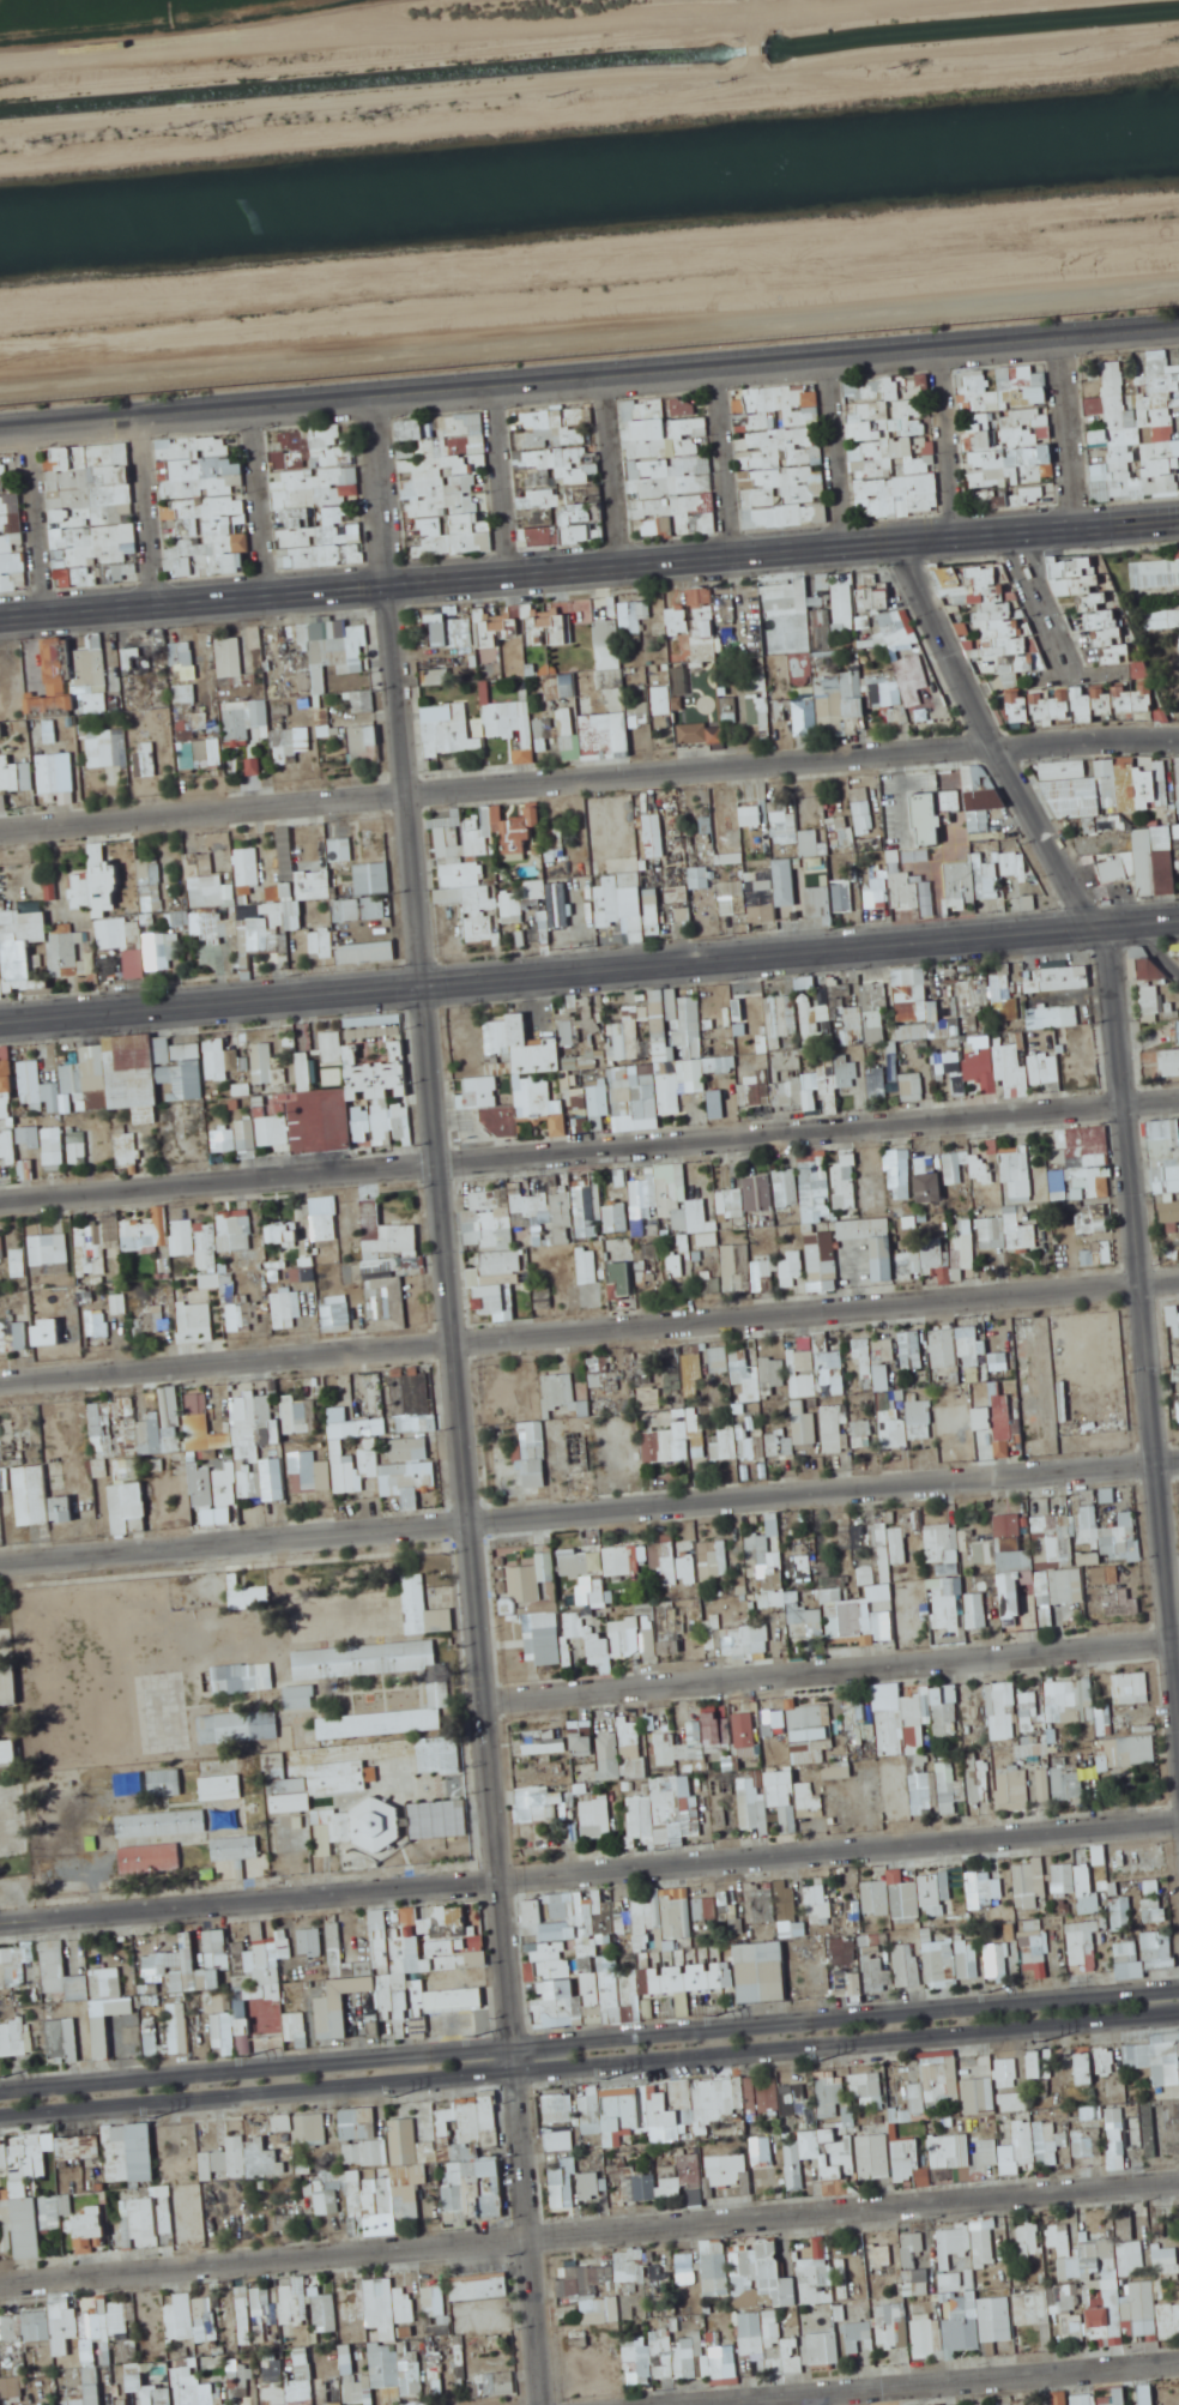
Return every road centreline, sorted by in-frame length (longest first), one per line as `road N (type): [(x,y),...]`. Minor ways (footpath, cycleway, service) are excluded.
road 1 (residential): [(371,400),(543,2404)]
road 2 (residential): [(0,2288),(1178,2178)]
road 3 (residential): [(0,1202),(1178,1094)]
road 4 (residential): [(0,1383),(1178,1276)]
road 5 (residential): [(0,1562),(1178,1457)]
road 6 (tertiary): [(1178,1991),(0,2096)]
road 7 (residential): [(0,1919),(1178,1817)]
road 8 (primary): [(0,623),(1178,522)]
road 9 (primary): [(1178,331),(0,429)]
road 10 (residential): [(0,825),(1178,737)]
road 11 (secondary): [(1102,926),(0,1019)]
road 12 (residential): [(0,90),(726,25),(751,20),(781,0)]
road 13 (residential): [(1102,926),(1178,1708)]
road 14 (residential): [(1178,1635),(485,1695)]
road 15 (tertiary): [(519,2074),(1178,2015)]
road 16 (residential): [(1178,2362),(647,2404)]
road 17 (tertiary): [(0,2120),(436,2081)]
road 18 (residential): [(893,544),(1102,926)]
road 19 (residential): [(30,427),(44,619)]
road 20 (residential): [(138,418),(155,609)]
road 21 (residential): [(1060,340),(1075,530)]
road 22 (residential): [(939,351),(956,540)]
road 23 (residential): [(249,410),(267,598)]
road 24 (residential): [(715,370),(734,557)]
road 25 (residential): [(496,390),(514,577)]
road 26 (residential): [(828,361),(846,548)]
road 27 (residential): [(609,380),(618,567)]

